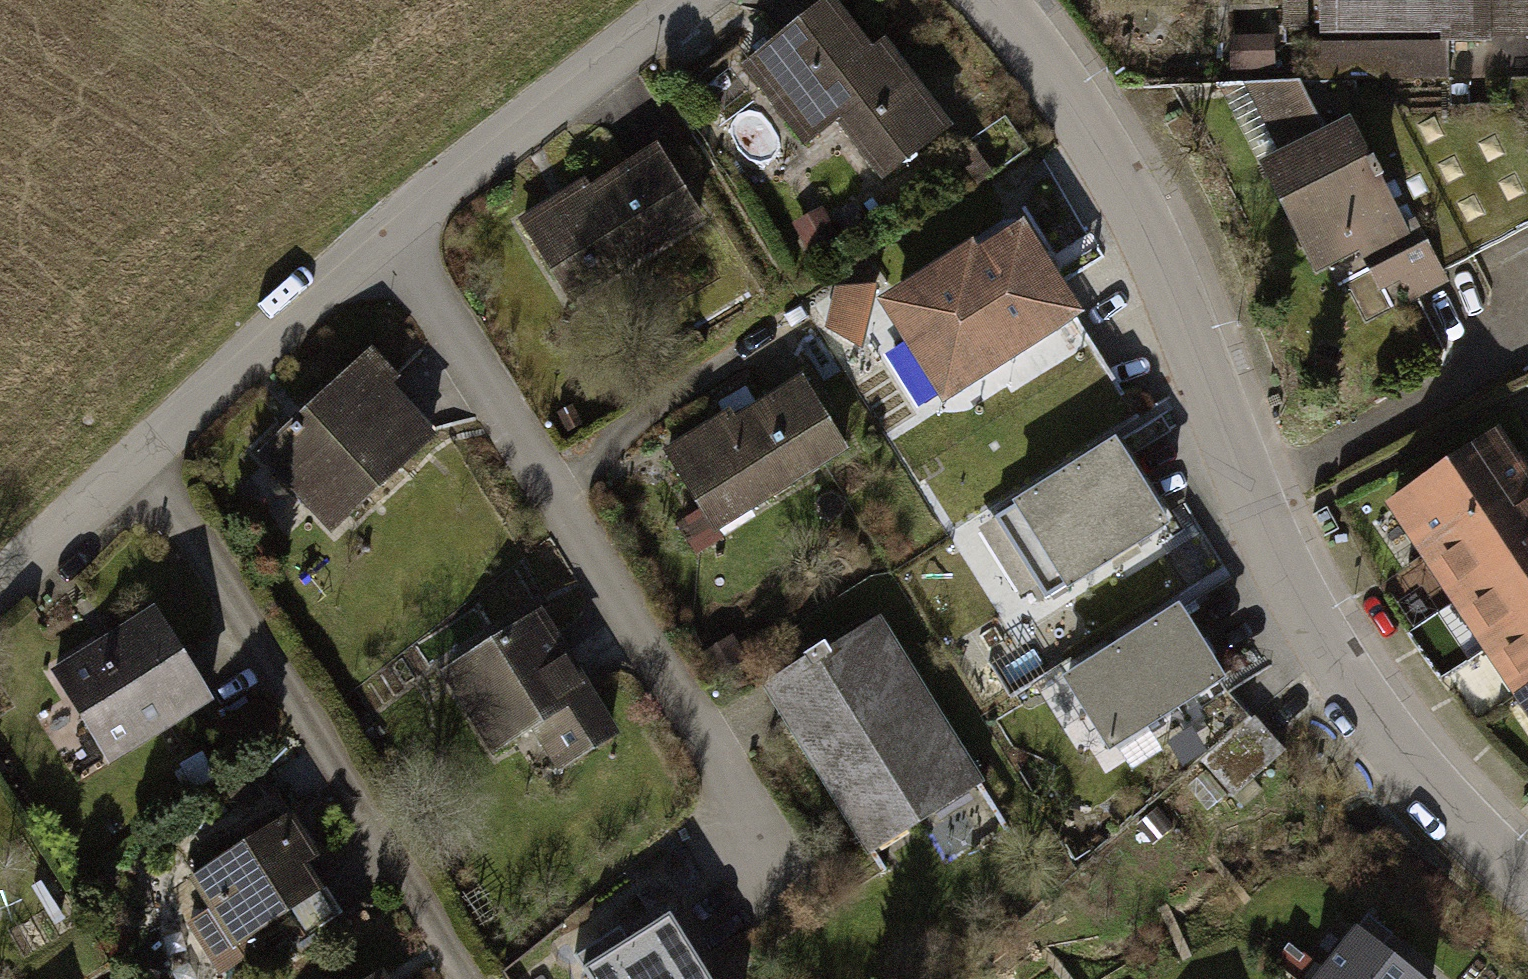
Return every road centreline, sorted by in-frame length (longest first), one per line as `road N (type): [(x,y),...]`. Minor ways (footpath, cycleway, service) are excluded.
road 1 (unclassified): [(995,0),(1064,62),(1255,499),(1362,703),(1527,882)]
road 2 (residential): [(789,857),(408,209)]
road 3 (residential): [(130,460),(168,496),(479,978)]
road 4 (residential): [(408,209),(130,460)]
road 5 (residential): [(693,0),(408,209)]
road 6 (residential): [(130,460),(0,583)]

